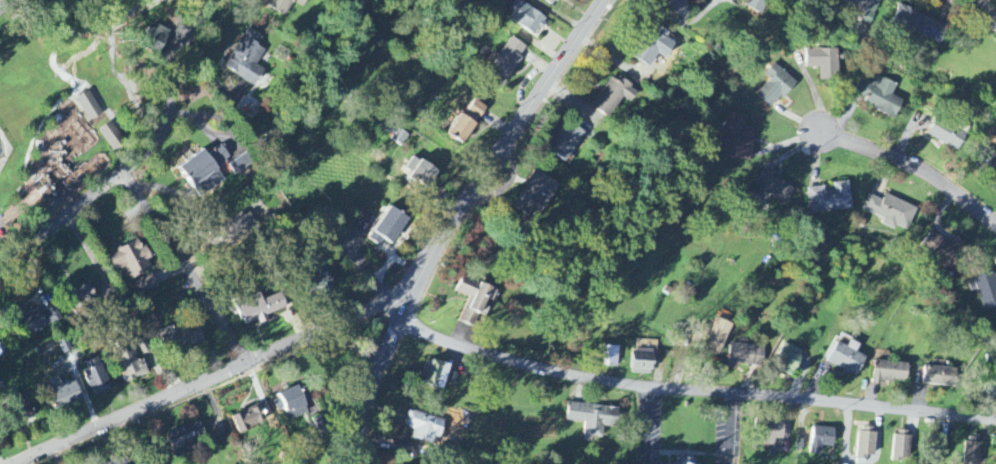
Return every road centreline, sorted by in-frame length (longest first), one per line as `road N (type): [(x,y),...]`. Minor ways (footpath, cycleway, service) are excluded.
road 1 (residential): [(21,463),(411,298),(600,0)]
road 2 (residential): [(995,420),(634,389),(396,327)]
road 3 (residential): [(249,366),(124,173)]
road 4 (residential): [(124,173),(159,143),(177,48),(209,0)]
road 5 (residential): [(995,223),(931,174),(820,129)]
road 6 (residential): [(359,463),(371,377),(411,298)]
road 7 (residential): [(124,173),(0,270)]

